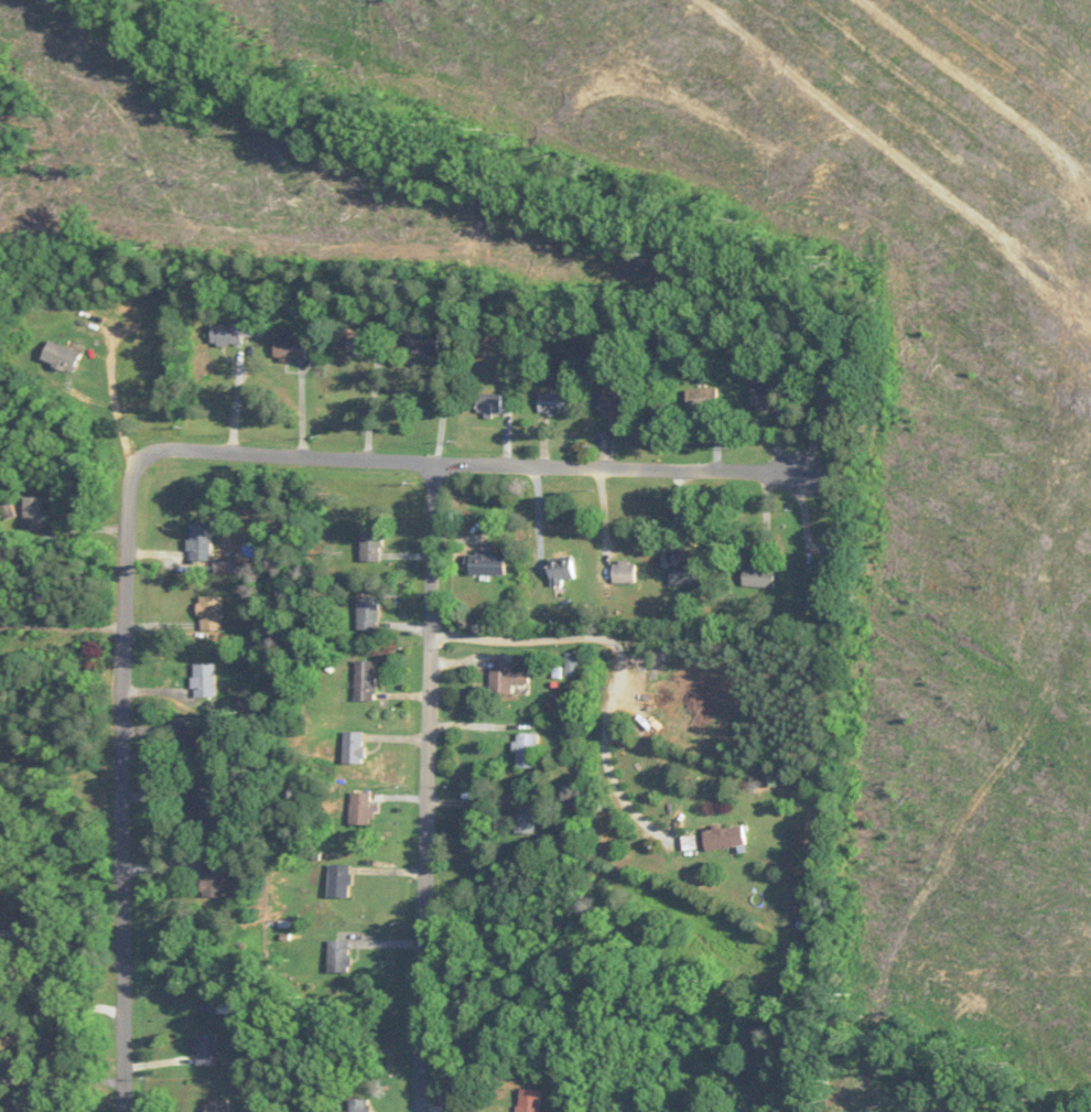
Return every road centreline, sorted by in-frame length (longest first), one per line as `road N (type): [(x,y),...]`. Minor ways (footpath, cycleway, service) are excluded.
road 1 (residential): [(144,458),(865,479)]
road 2 (residential): [(144,458),(134,478),(128,1111)]
road 3 (residential): [(423,1111),(436,463)]

